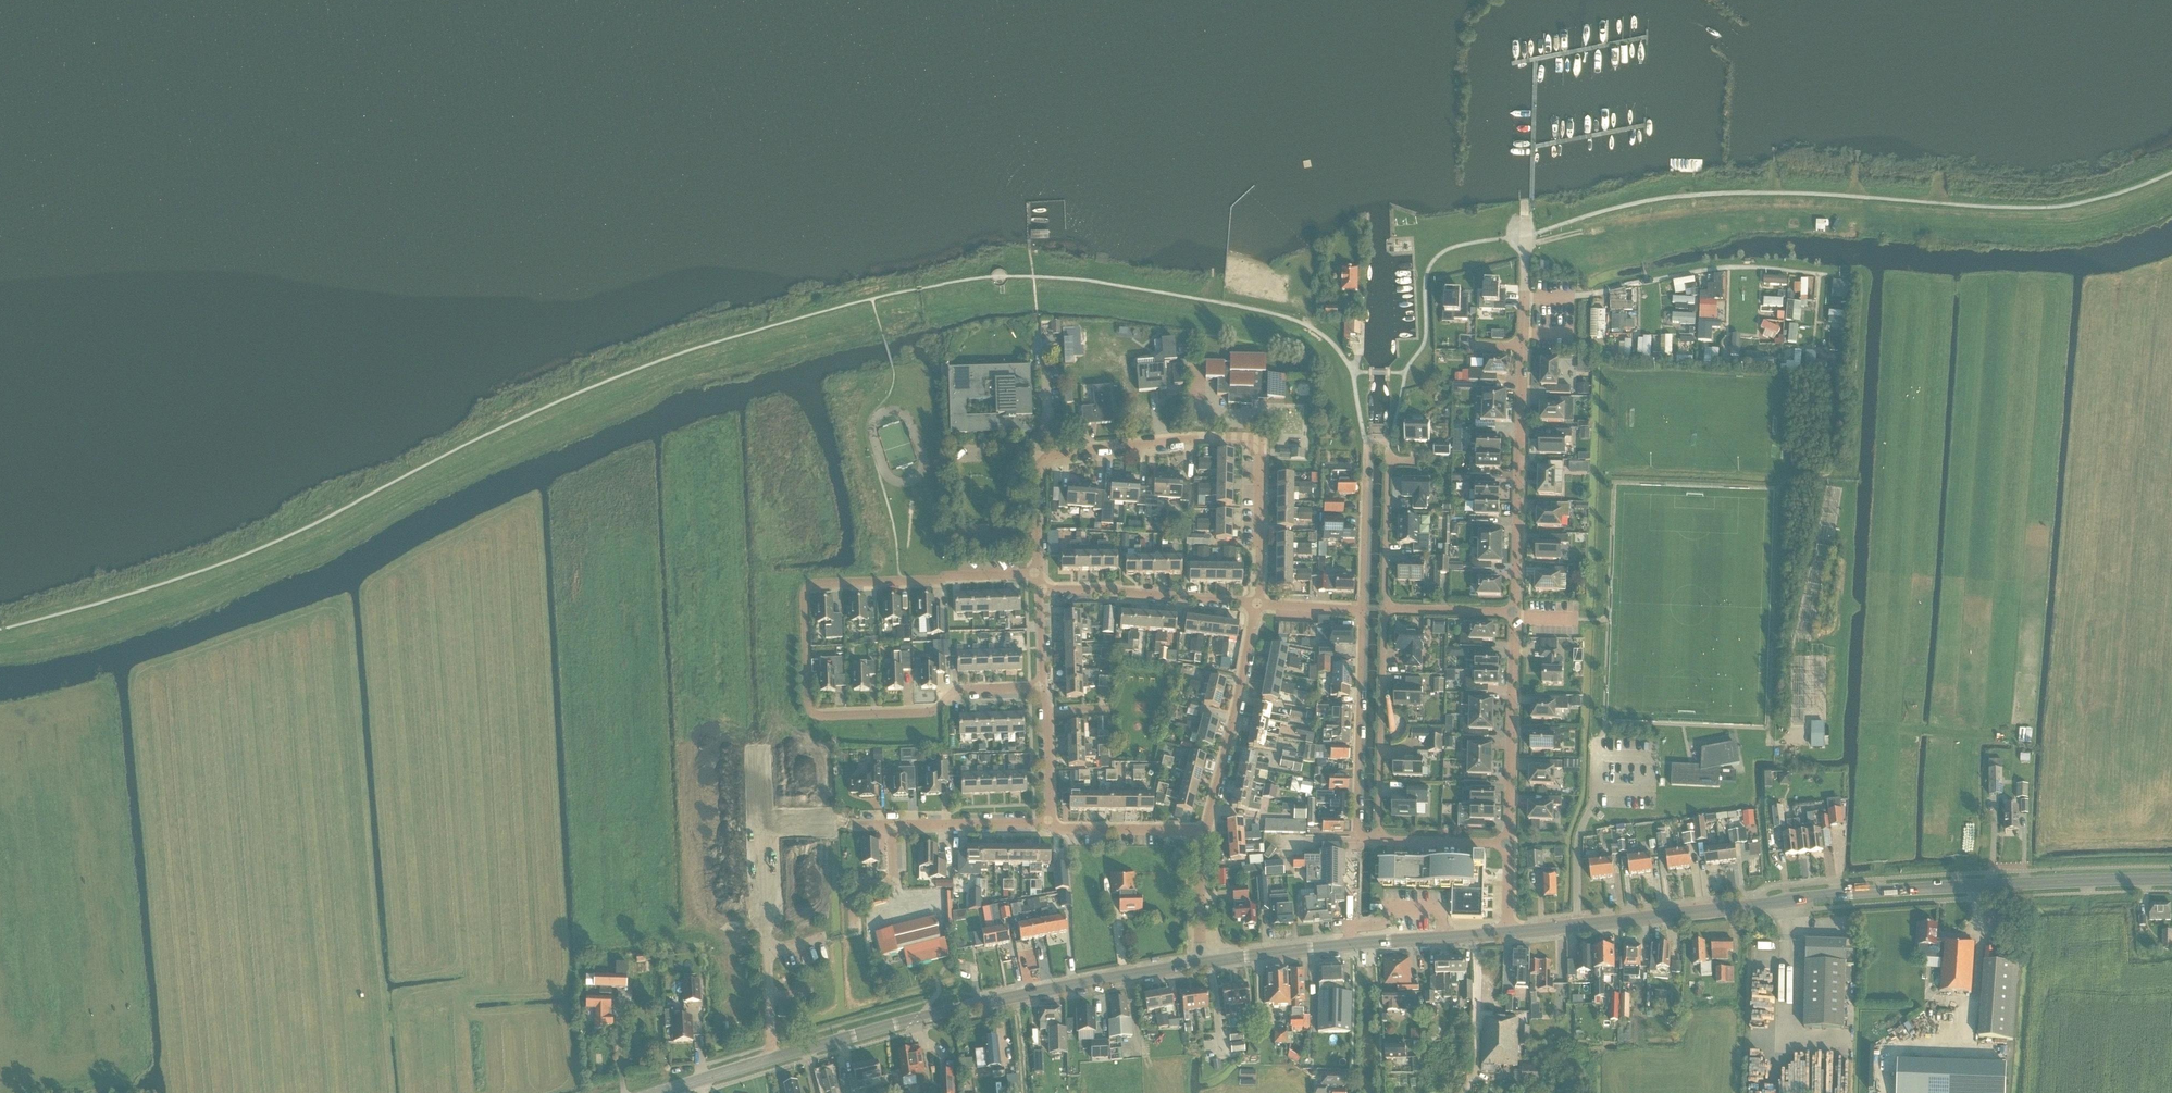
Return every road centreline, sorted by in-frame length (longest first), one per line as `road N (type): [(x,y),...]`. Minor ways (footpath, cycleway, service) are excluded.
road 1 (secondary): [(2171,880),(1852,893),(1507,932)]
road 2 (residential): [(1045,688),(959,688),(930,712),(822,715),(809,702),(805,585),(1037,573)]
road 3 (residential): [(1259,603),(1260,439),(1047,455),(1036,471),(1037,573)]
road 4 (secondary): [(774,1057),(978,1004),(1203,961)]
road 5 (residential): [(1514,612),(1526,235)]
road 6 (residential): [(1362,608),(1368,439),(1378,439),(1389,439),(1384,609)]
road 7 (residential): [(774,1057),(764,824),(842,819)]
road 8 (residential): [(1198,831),(1209,820),(1259,603)]
road 9 (residential): [(1356,839),(1362,608)]
road 10 (residential): [(1384,609),(1378,840)]
road 11 (residential): [(1510,843),(1514,612)]
road 12 (residential): [(1259,603),(1039,592)]
road 13 (residential): [(1051,822),(892,824)]
road 14 (secondary): [(1203,961),(1354,944)]
road 15 (residential): [(1051,822),(1198,831)]
road 16 (residential): [(1378,840),(1510,843)]
road 17 (residential): [(1203,961),(1198,831)]
road 18 (residential): [(1514,612),(1384,609)]
road 19 (secondary): [(1507,932),(1379,940)]
road 20 (secondary): [(655,1092),(774,1057)]
road 21 (residential): [(854,922),(855,892),(892,876),(892,824)]

